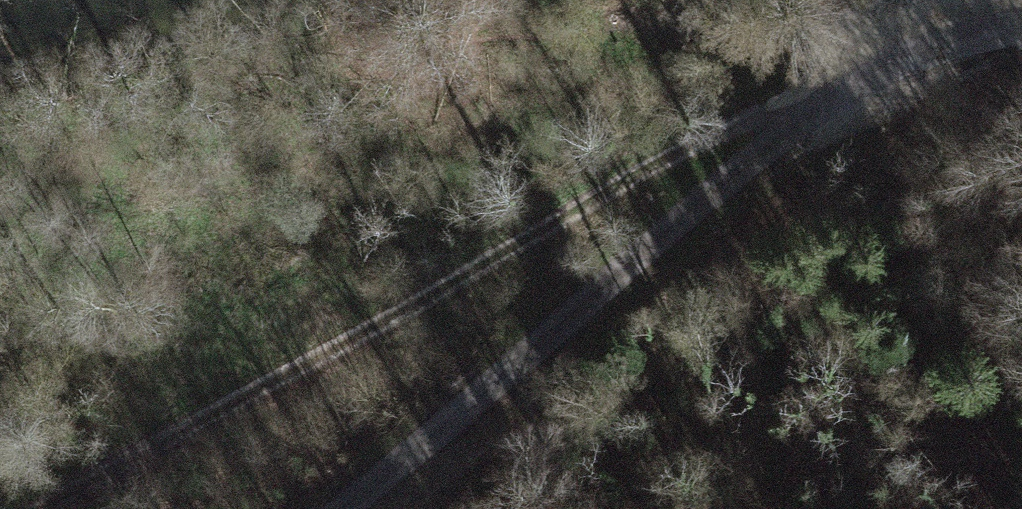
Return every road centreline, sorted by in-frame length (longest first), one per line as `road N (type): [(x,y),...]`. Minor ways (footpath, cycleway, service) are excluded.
road 1 (track): [(52,508),(784,107),(838,81),(893,68)]
road 2 (unclassified): [(893,68),(375,508)]
road 3 (unclassified): [(893,68),(927,43),(1021,0)]

